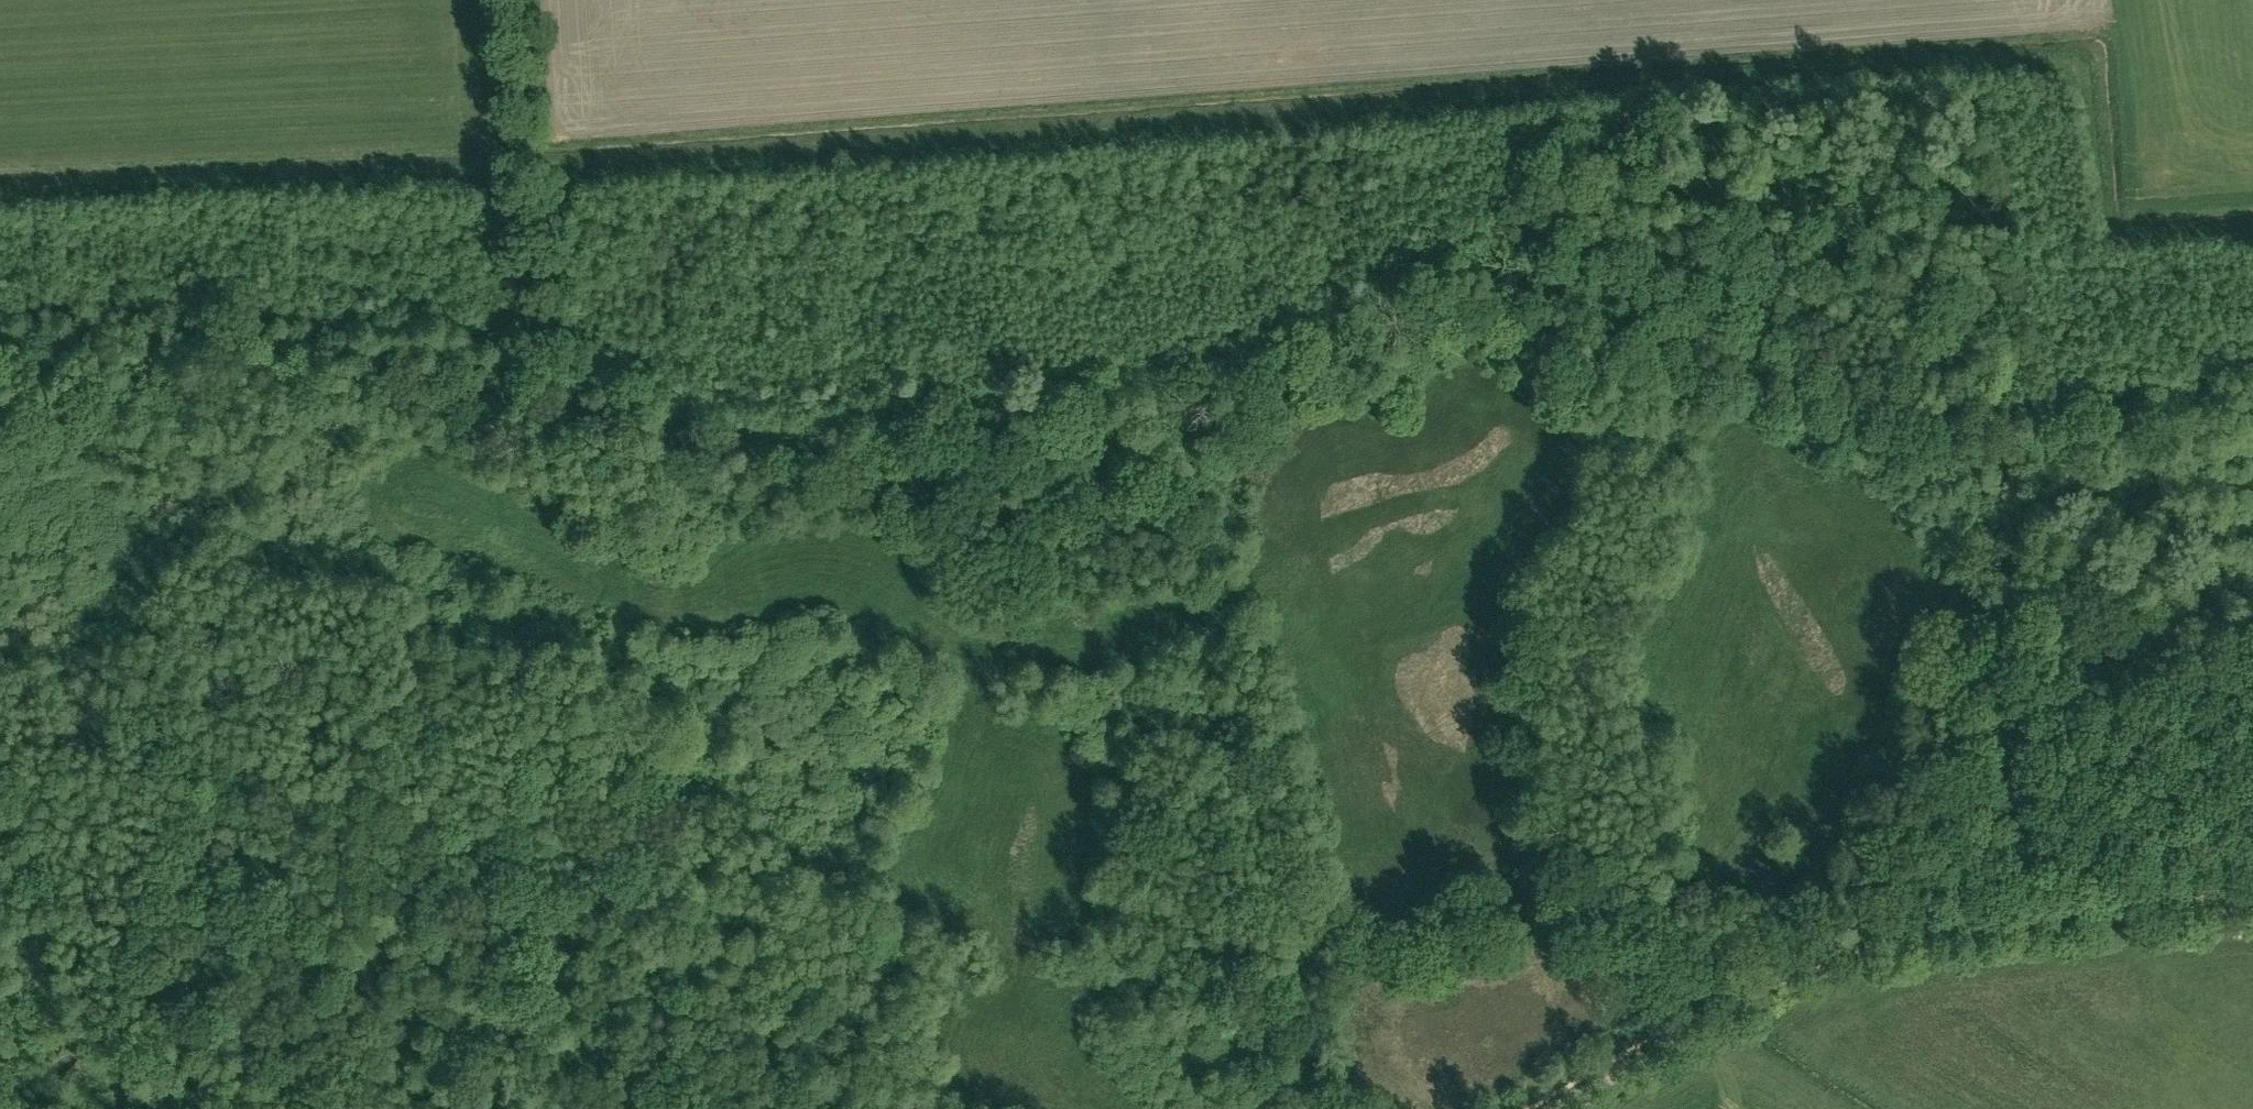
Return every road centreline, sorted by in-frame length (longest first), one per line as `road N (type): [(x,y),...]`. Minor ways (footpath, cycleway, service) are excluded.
road 1 (track): [(2252,903),(1843,951),(1555,1108)]

